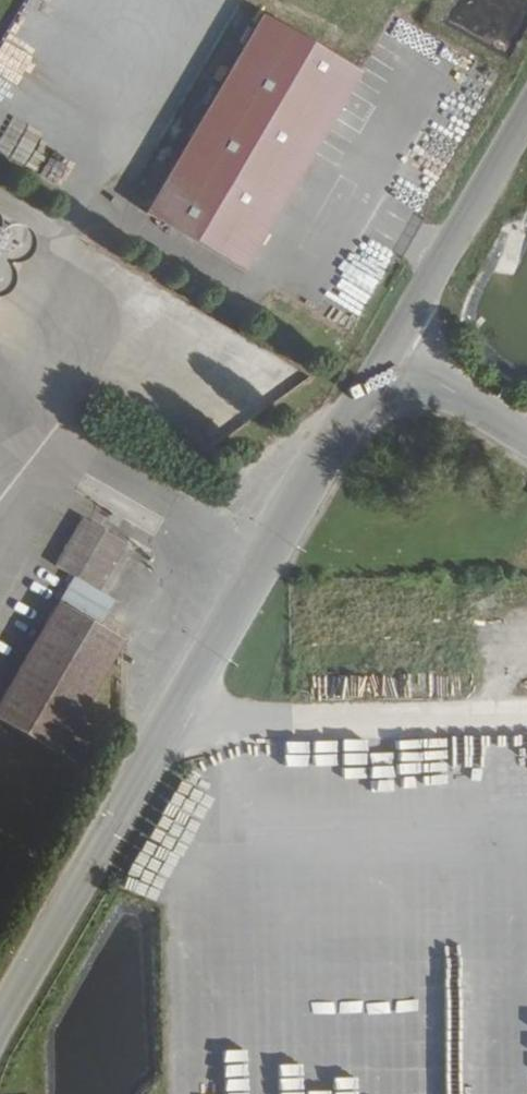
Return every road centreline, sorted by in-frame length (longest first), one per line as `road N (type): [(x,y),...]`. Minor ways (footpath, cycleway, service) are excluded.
road 1 (tertiary): [(0,1028),(396,339)]
road 2 (tertiary): [(396,339),(526,116)]
road 3 (unclassified): [(396,339),(526,431)]

